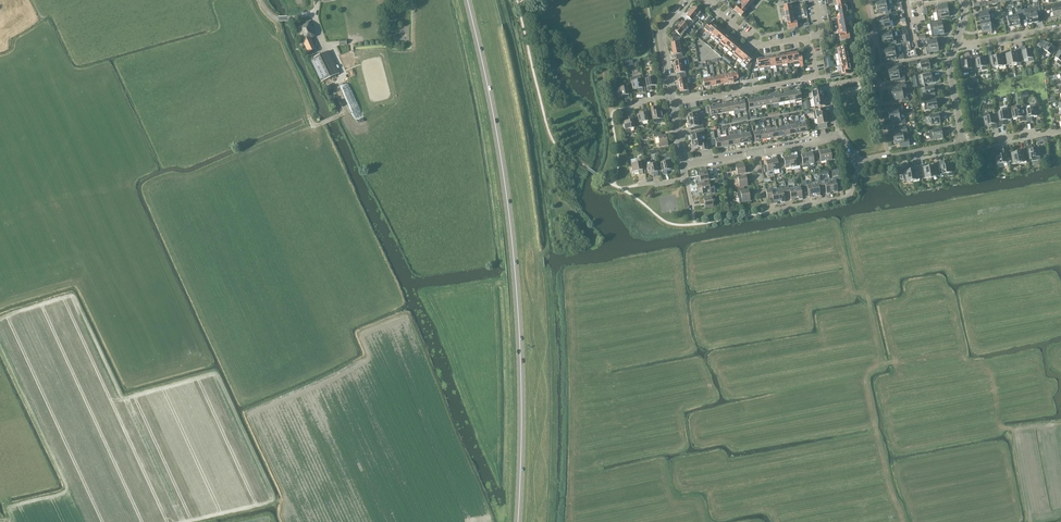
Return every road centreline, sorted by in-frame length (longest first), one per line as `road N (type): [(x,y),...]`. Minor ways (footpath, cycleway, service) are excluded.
road 1 (residential): [(864,400),(831,231),(702,254),(695,263),(702,322),(749,422)]
road 2 (primary): [(495,117),(512,253),(520,448)]
road 3 (primary): [(530,442),(523,266),(495,117)]
road 4 (residential): [(986,263),(882,284),(866,275),(860,229),(975,210)]
road 5 (residential): [(672,105),(815,80),(808,37)]
road 6 (residential): [(885,521),(870,443),(767,460)]
road 7 (residential): [(860,163),(849,197),(766,212),(755,153)]
road 8 (residential): [(888,158),(875,79),(829,93),(837,138)]
road 9 (residential): [(910,392),(906,325),(993,308)]
road 10 (residential): [(808,37),(760,46),(703,0)]

